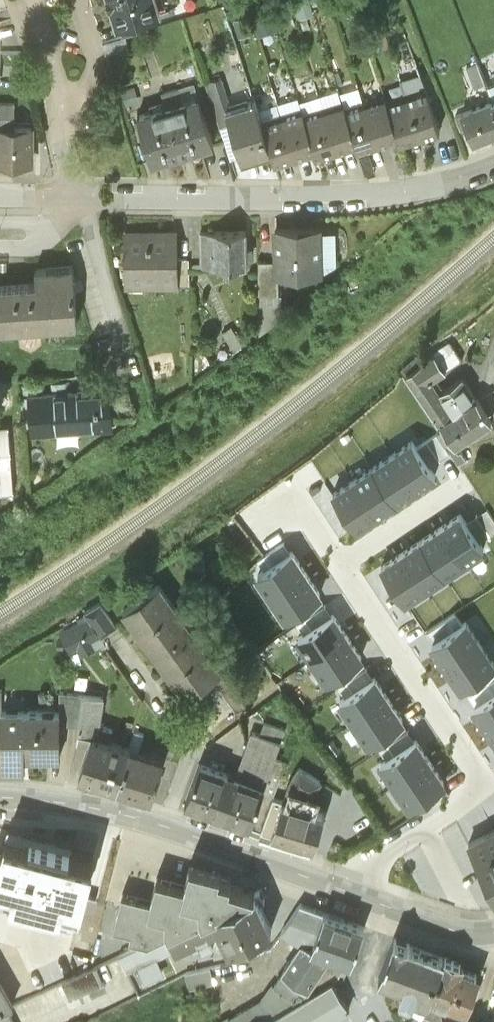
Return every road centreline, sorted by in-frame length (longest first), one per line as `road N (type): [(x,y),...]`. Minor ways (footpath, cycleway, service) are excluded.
road 1 (residential): [(271,516),(297,499),(488,788),(339,890)]
road 2 (residential): [(493,171),(427,191),(373,196),(79,197)]
road 3 (secondary): [(0,799),(121,814),(339,890)]
road 4 (secondary): [(339,890),(445,929),(493,934)]

